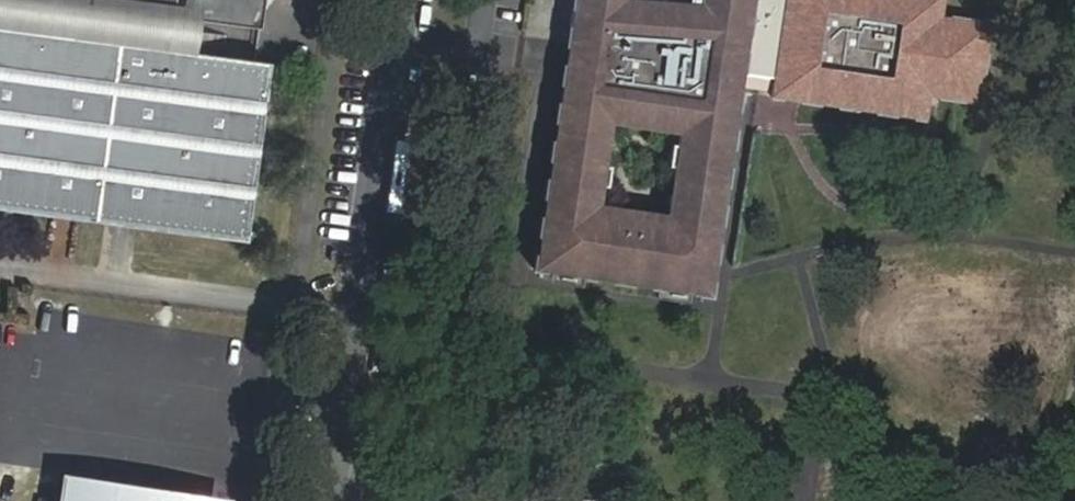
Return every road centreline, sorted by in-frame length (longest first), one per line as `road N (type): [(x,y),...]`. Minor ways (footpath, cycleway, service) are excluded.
road 1 (residential): [(406,0),(339,500)]

